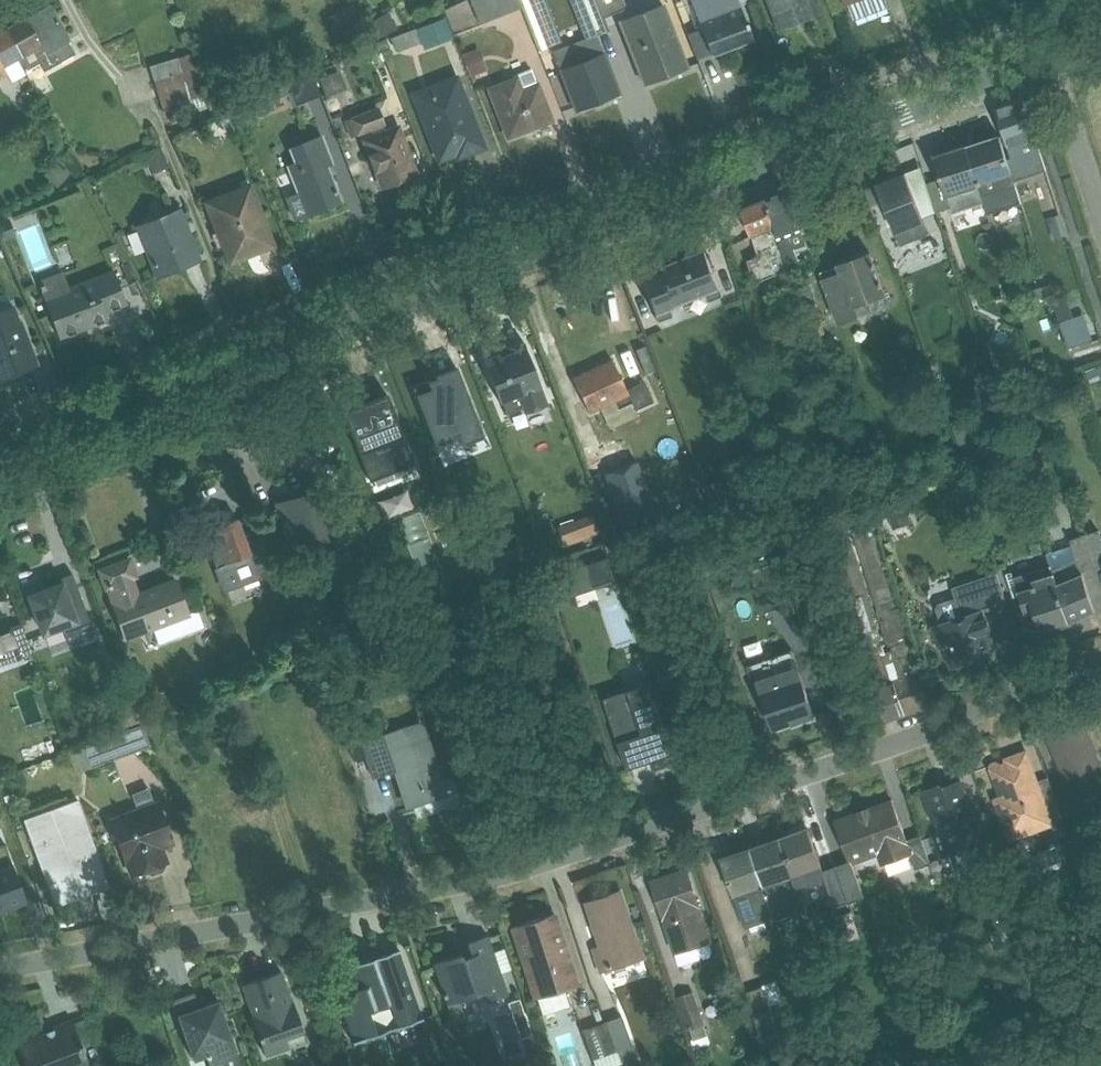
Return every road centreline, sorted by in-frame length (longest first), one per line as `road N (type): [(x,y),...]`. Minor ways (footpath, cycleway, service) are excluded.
road 1 (residential): [(1100,662),(917,737),(516,873),(0,971)]
road 2 (tertiary): [(1050,57),(0,449)]
road 3 (residential): [(1050,57),(1100,220)]

